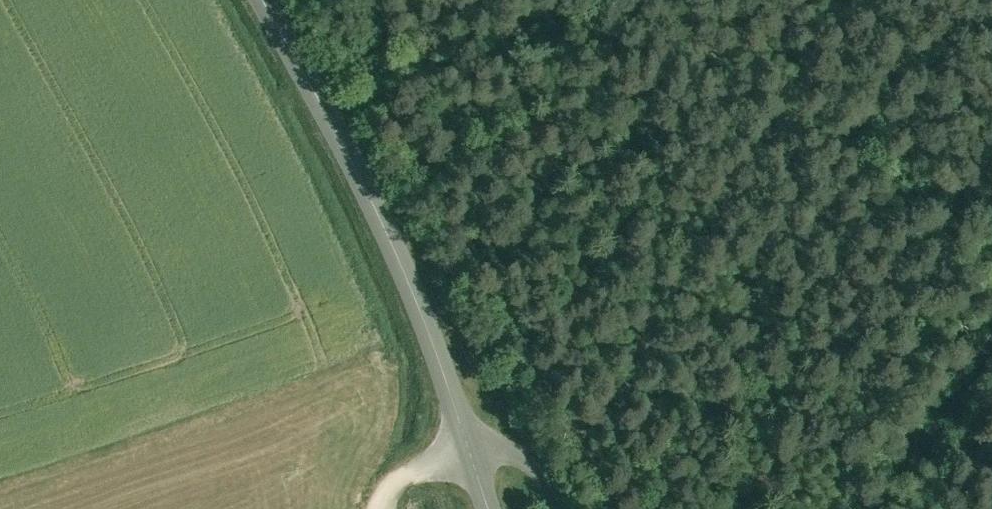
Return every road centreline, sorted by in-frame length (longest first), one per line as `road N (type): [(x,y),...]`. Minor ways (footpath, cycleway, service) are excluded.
road 1 (unclassified): [(259,0),(385,230),(469,442)]
road 2 (unclassified): [(469,442),(531,464),(560,508)]

